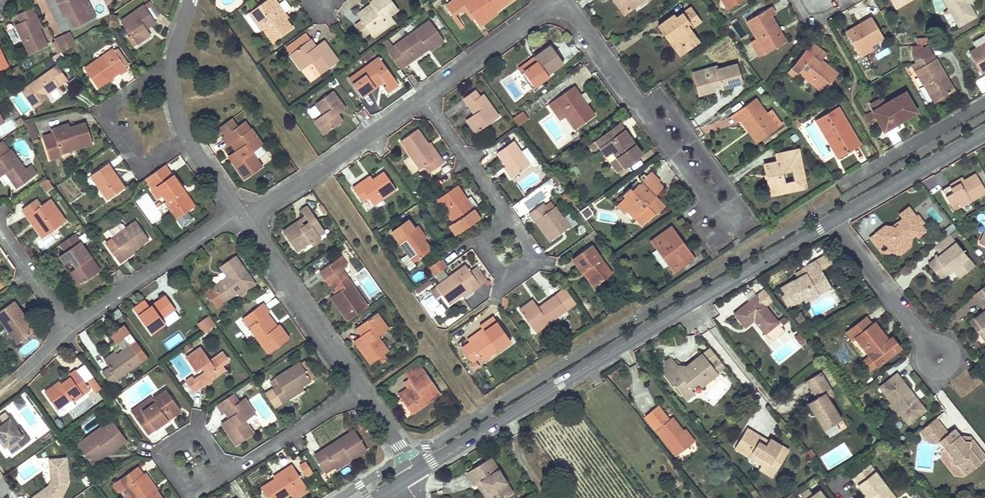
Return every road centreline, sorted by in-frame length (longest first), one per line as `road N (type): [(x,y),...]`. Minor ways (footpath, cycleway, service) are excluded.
road 1 (tertiary): [(833,219),(416,473)]
road 2 (residential): [(191,0),(174,53),(176,107),(187,139),(239,213)]
road 3 (residential): [(422,98),(316,174),(239,213)]
road 4 (residential): [(239,213),(362,391)]
road 5 (residential): [(239,213),(71,331)]
road 6 (residential): [(730,229),(748,218),(662,96),(643,109)]
road 7 (residential): [(833,219),(941,356)]
road 8 (tertiary): [(984,132),(833,219)]
road 9 (residential): [(554,0),(422,98)]
road 10 (residential): [(844,185),(984,103)]
road 11 (residential): [(362,391),(229,472)]
road 12 (residential): [(422,98),(508,218)]
road 13 (residential): [(229,472),(194,492),(180,483),(165,453),(191,434),(206,441)]
road 14 (residential): [(562,0),(643,109)]
road 15 (residential): [(508,218),(530,251),(528,264),(502,273),(484,249),(488,235)]
road 16 (residential): [(71,331),(0,232)]

